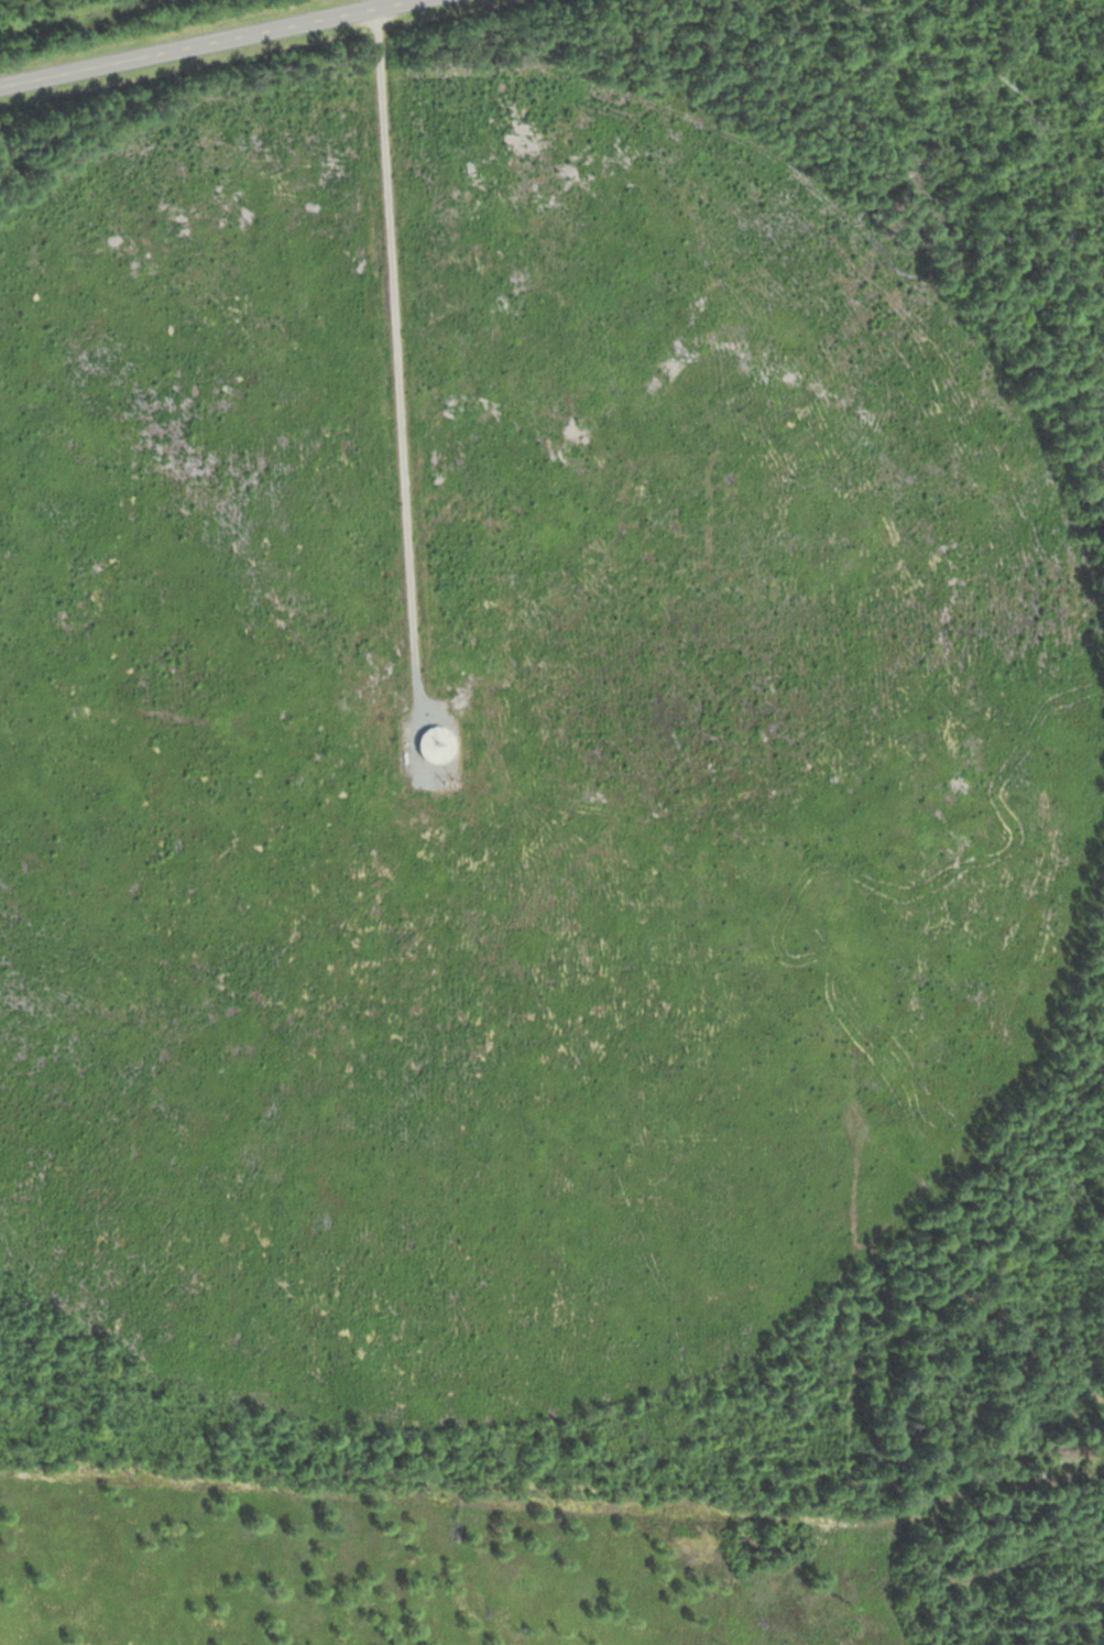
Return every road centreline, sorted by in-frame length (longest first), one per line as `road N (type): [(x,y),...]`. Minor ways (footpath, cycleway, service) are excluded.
road 1 (track): [(1075,1463),(851,1479),(863,1297),(879,1282),(881,1259),(854,1242),(854,1133)]
road 2 (secondary): [(0,86),(414,0)]
road 3 (track): [(969,1474),(940,1504),(893,1521),(789,1516)]

